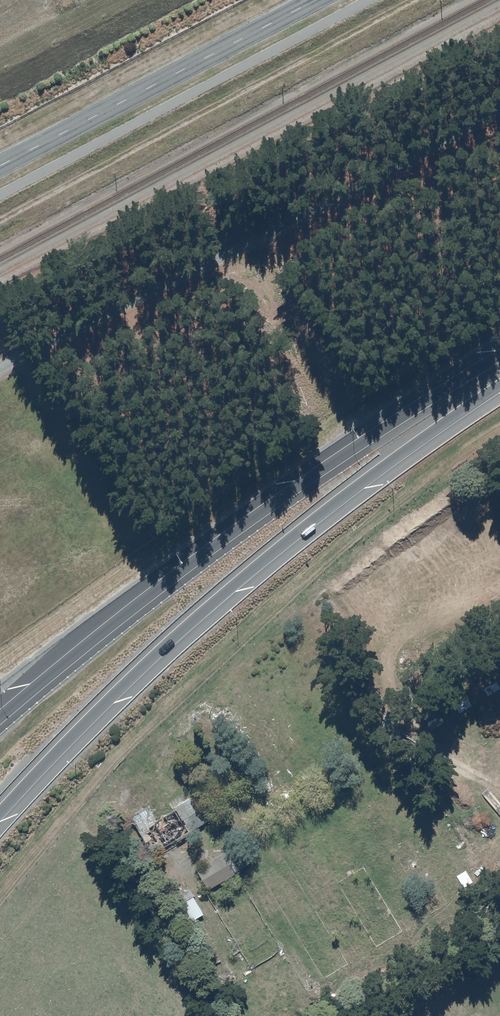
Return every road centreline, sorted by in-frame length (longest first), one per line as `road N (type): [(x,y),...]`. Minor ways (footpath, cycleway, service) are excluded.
road 1 (motorway): [(499,396),(334,515),(196,628),(0,824)]
road 2 (motorway): [(0,725),(204,569),(499,365)]
road 3 (secondary): [(0,166),(314,0)]

